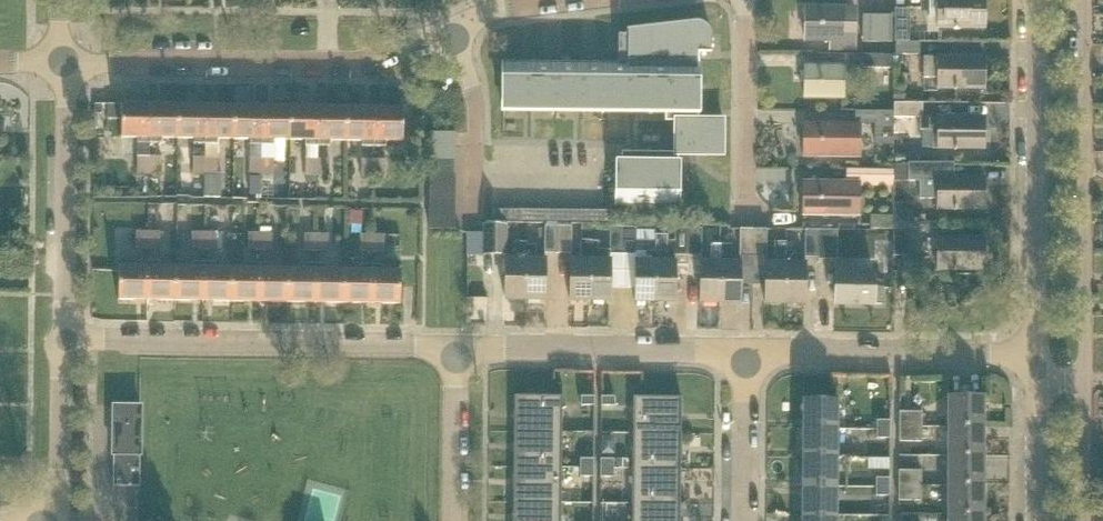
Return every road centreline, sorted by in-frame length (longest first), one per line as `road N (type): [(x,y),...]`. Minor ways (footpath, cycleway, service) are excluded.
road 1 (residential): [(63,64),(371,63),(497,9),(567,0)]
road 2 (residential): [(457,347),(64,340)]
road 3 (tertiary): [(1037,356),(1038,0)]
road 4 (residential): [(747,352),(457,347)]
road 5 (residential): [(1037,356),(747,352)]
road 6 (unclassified): [(64,340),(63,64)]
road 7 (residential): [(745,215),(746,0)]
road 8 (unclassified): [(58,520),(64,340)]
road 9 (residential): [(456,520),(457,347)]
road 10 (residential): [(745,520),(747,352)]
road 11 (tertiary): [(1037,520),(1037,382)]

